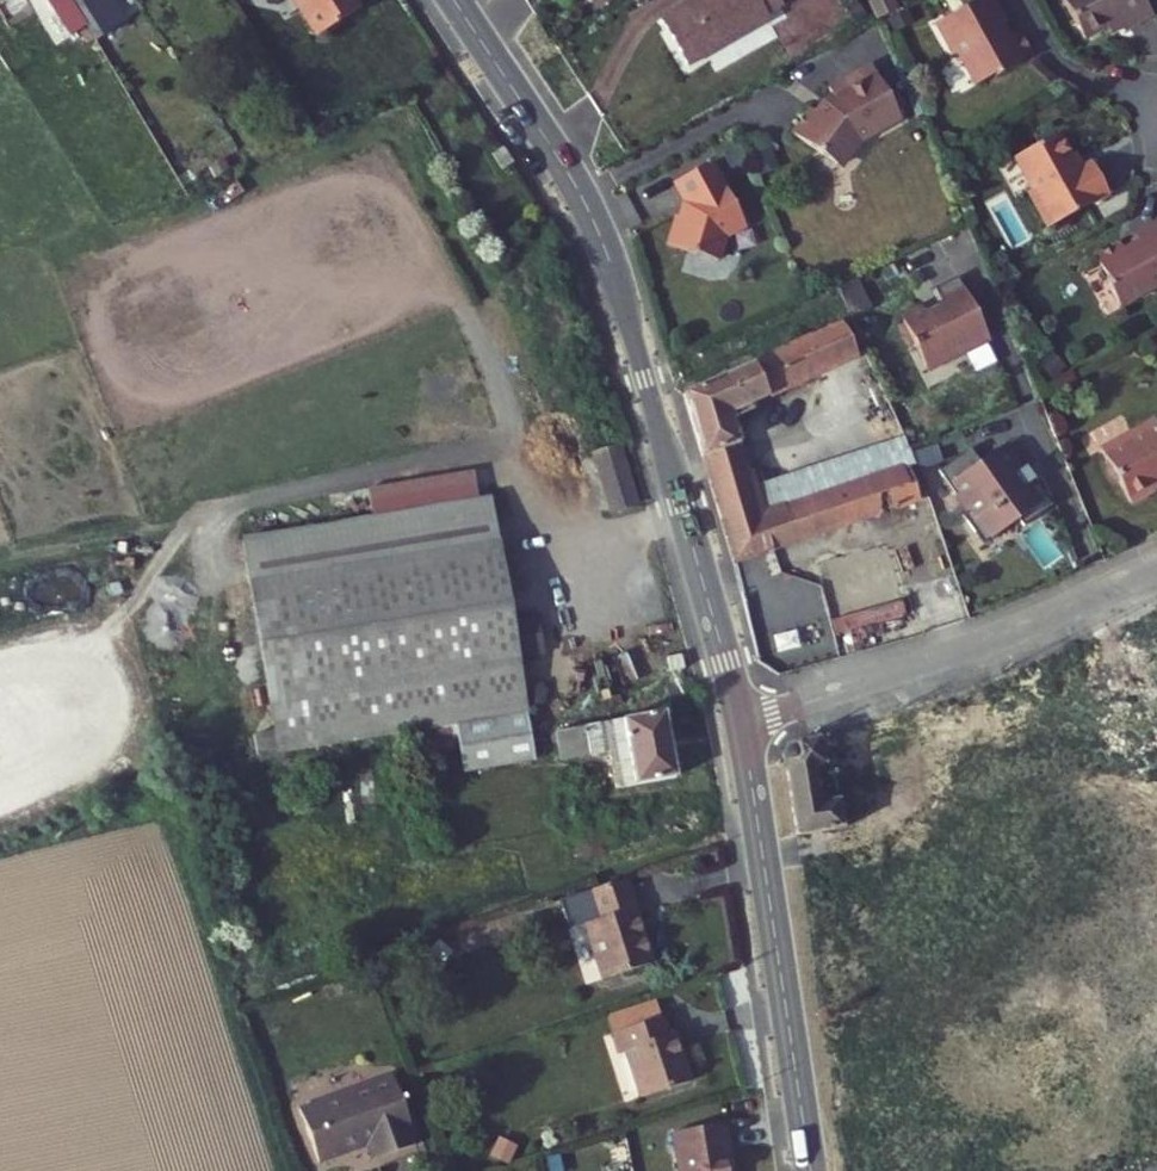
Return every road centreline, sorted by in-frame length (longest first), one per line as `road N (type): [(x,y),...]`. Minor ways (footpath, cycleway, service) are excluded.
road 1 (tertiary): [(740,721),(609,256),(571,178),(455,0)]
road 2 (tertiary): [(811,1170),(740,721)]
road 3 (residential): [(740,721),(951,654),(1156,566)]

